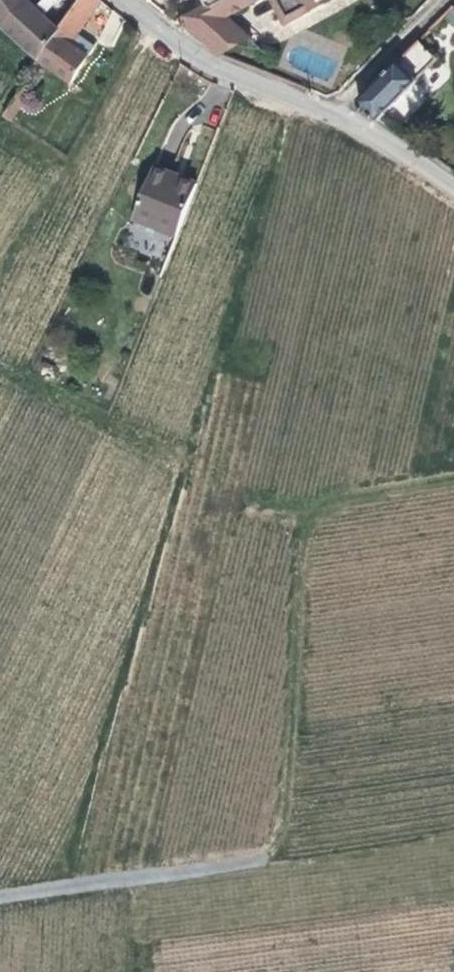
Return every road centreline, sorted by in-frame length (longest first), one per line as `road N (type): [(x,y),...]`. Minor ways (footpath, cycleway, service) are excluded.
road 1 (track): [(0,897),(259,858),(286,830),(306,528),(323,502),(453,479)]
road 2 (residential): [(453,192),(387,144),(157,32),(125,0)]

